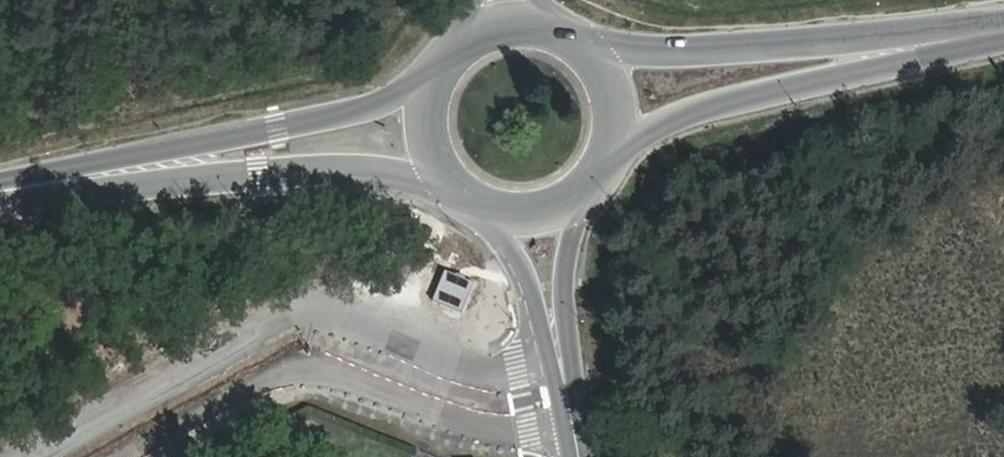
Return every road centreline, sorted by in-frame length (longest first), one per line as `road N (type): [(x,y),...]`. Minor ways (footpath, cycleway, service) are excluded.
road 1 (unclassified): [(387,370),(351,330),(294,319),(38,456)]
road 2 (secondary): [(942,41),(671,55),(579,45)]
road 3 (secondary): [(608,153),(697,109),(942,41)]
road 4 (secondary): [(446,62),(391,97),(349,112),(164,151),(125,170)]
road 5 (secondary): [(125,170),(171,178),(347,171),(460,189)]
road 6 (unclassified): [(144,456),(285,380),(387,370)]
road 7 (unclassified): [(568,397),(469,403),(387,370)]
road 8 (residential): [(562,370),(568,255),(584,188)]
road 9 (residential): [(486,205),(562,370)]
road 10 (secondary): [(446,62),(427,114),(430,142),(460,189)]
road 11 (secondary): [(125,170),(0,192)]

